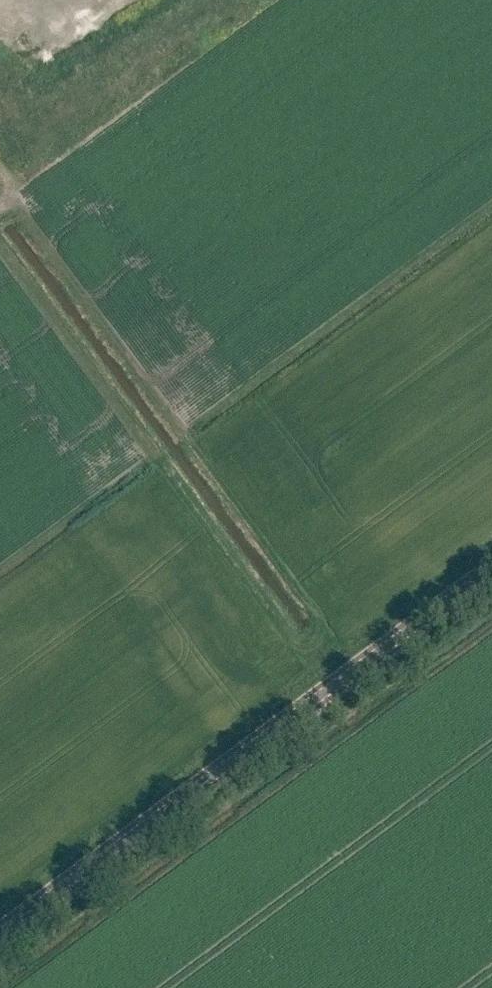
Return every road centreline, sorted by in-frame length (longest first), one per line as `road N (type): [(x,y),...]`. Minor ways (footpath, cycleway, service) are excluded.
road 1 (tertiary): [(0,937),(491,573)]

